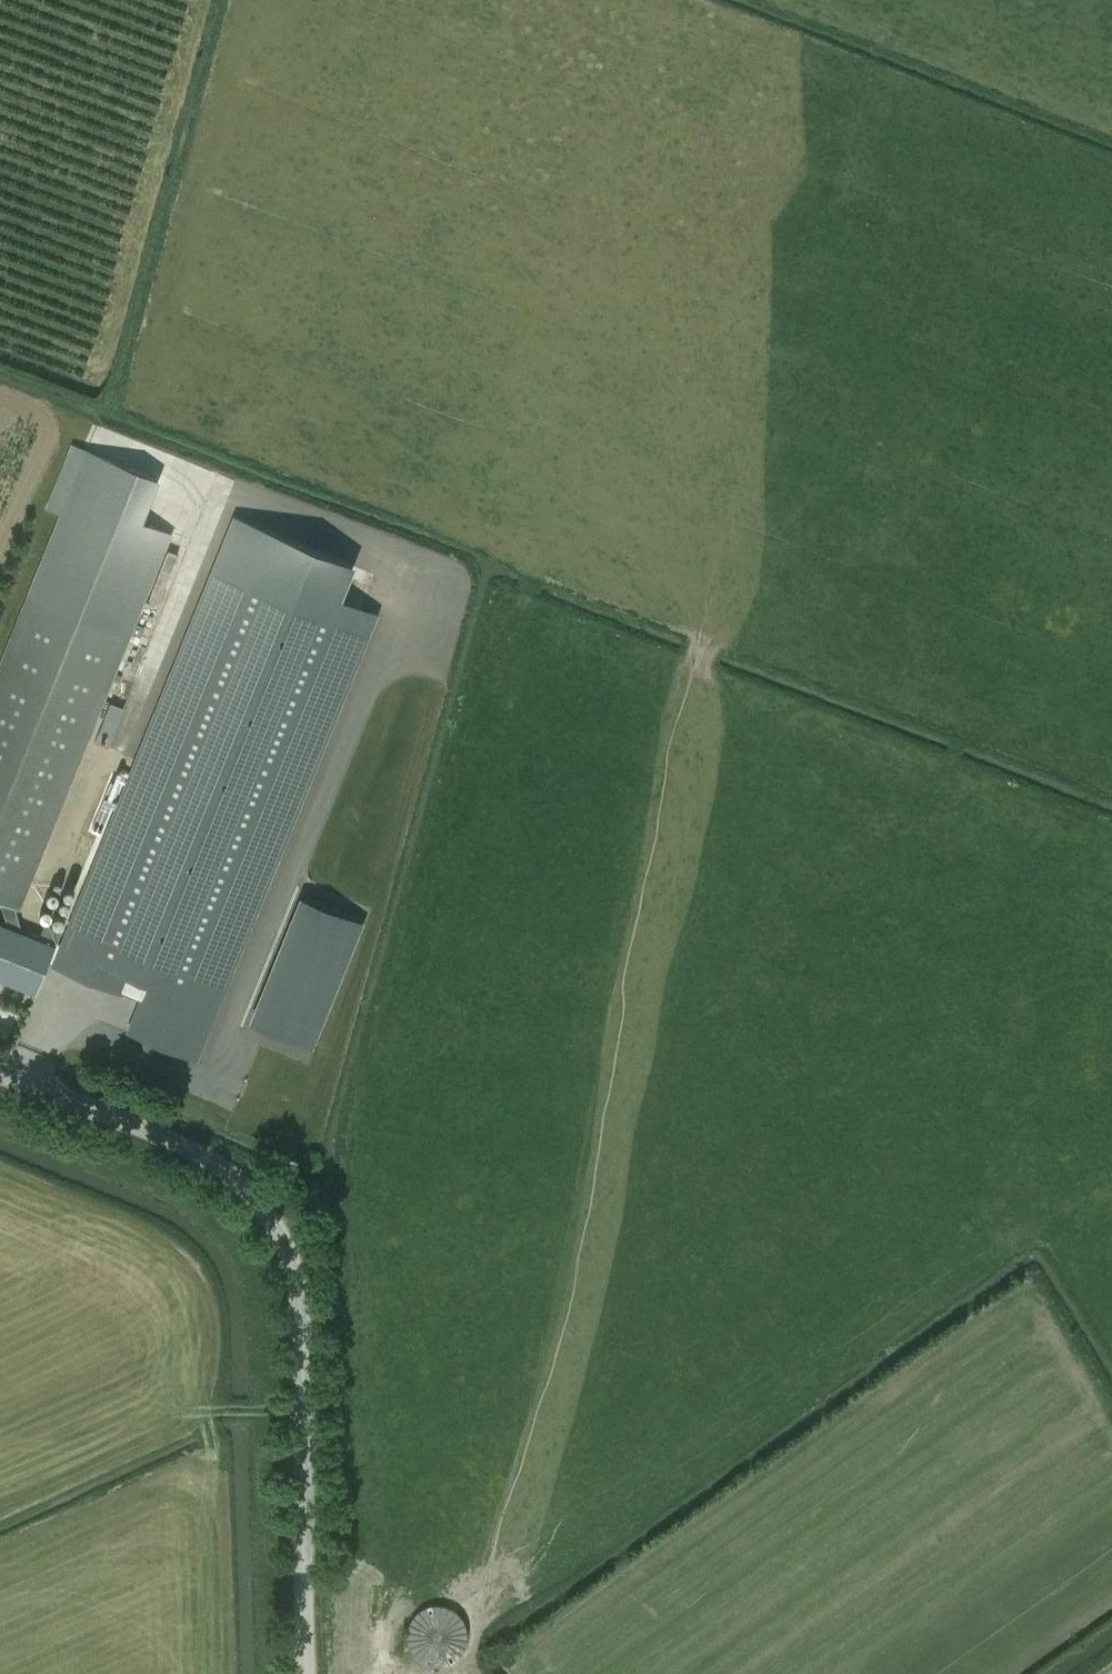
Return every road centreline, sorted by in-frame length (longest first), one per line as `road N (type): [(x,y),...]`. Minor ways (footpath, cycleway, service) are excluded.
road 1 (unclassified): [(309,1673),(301,1307),(277,1222),(203,1153),(0,1070)]

